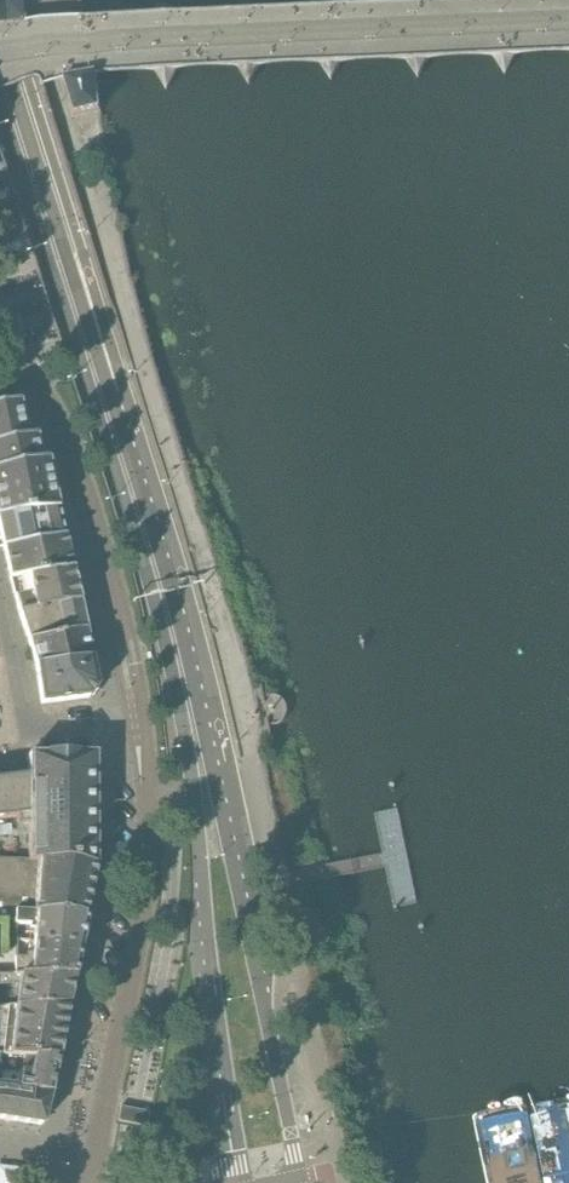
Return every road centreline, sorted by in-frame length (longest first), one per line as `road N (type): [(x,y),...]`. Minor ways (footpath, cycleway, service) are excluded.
road 1 (secondary): [(301,1182),(176,608),(0,47)]
road 2 (secondary): [(0,105),(158,612),(195,799)]
road 3 (residential): [(144,721),(127,628),(66,449),(40,391),(0,345)]
road 4 (secondary): [(195,799),(246,1182)]
road 5 (residential): [(92,1182),(138,934),(149,803)]
road 6 (residential): [(34,730),(0,585)]

